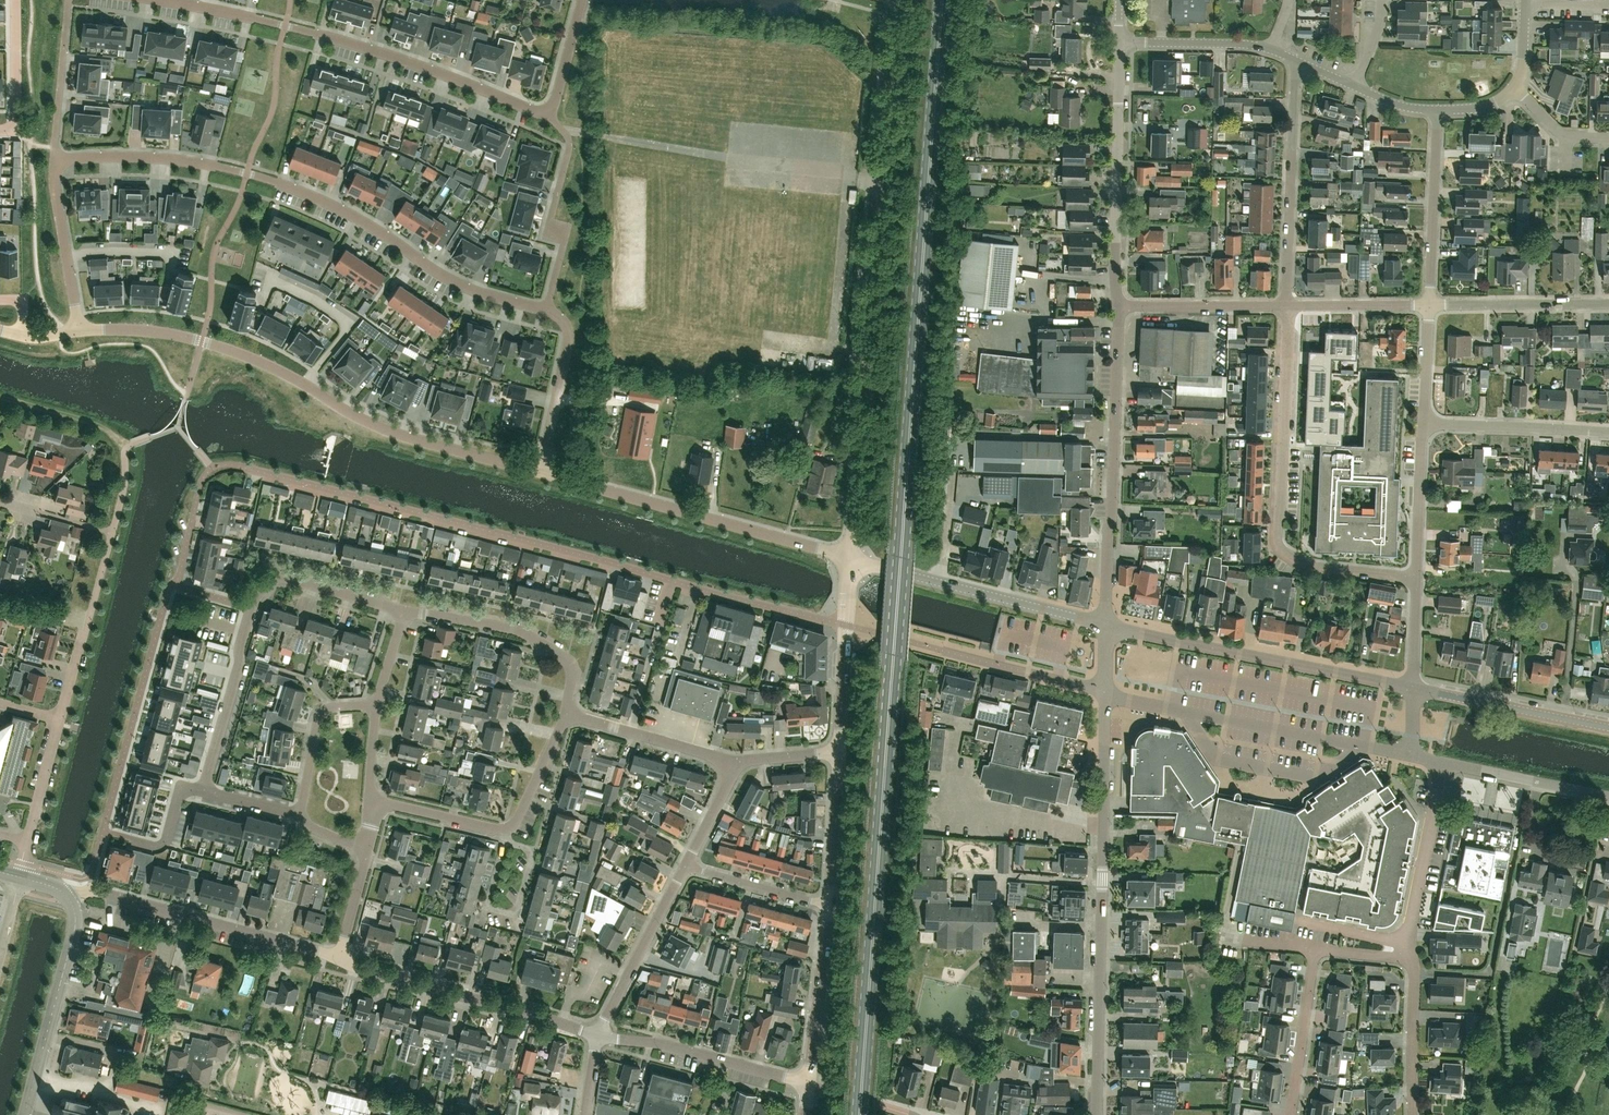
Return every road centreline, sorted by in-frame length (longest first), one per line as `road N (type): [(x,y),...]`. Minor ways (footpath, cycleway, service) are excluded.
road 1 (primary): [(860,1114),(941,0)]
road 2 (tertiary): [(849,558),(904,0)]
road 3 (residential): [(54,159),(158,158),(277,181),(368,221),(457,283),(549,310)]
road 4 (residential): [(543,475),(388,432),(276,369),(202,341),(155,331),(80,330)]
road 5 (residential): [(673,581),(247,468)]
road 6 (tertiary): [(1095,1114),(1105,694)]
road 7 (residential): [(163,0),(365,47),(548,110)]
road 8 (residential): [(1417,578),(1299,564),(1278,545),(1287,305)]
road 9 (residential): [(1107,624),(1120,306)]
road 10 (residential): [(849,558),(543,475)]
road 11 (tertiary): [(1413,687),(1107,624)]
road 12 (residential): [(1409,757),(1105,694)]
road 13 (residential): [(597,1035),(340,958)]
road 14 (tertiary): [(1107,624),(849,558)]
road 15 (residential): [(1120,306),(1122,42)]
road 16 (residential): [(340,958),(93,890)]
road 17 (residential): [(1287,305),(1302,62)]
road 18 (residential): [(403,610),(546,643),(574,673),(565,713)]
road 19 (tertiary): [(25,1114),(77,922),(69,895)]
road 20 (residential): [(810,1083),(597,1035)]
road 21 (residential): [(549,310),(565,241),(551,225),(572,139),(548,110)]
road 22 (residential): [(1444,763),(1406,943),(1410,961)]
road 23 (tertiary): [(1608,726),(1413,687)]
road 24 (residential): [(1105,694),(914,644)]
road 25 (residential): [(1438,109),(1432,304)]
road 26 (residential): [(597,1035),(689,866)]
road 27 (residential): [(251,608),(203,791)]
road 28 (residential): [(1608,434),(1425,423)]
road 29 (residential): [(848,626),(673,581)]
road 30 (tertiary): [(810,1083),(831,906)]
road 31 (residential): [(736,762),(565,713)]
road 32 (residential): [(1608,304),(1432,304)]
road 33 (residential): [(549,310),(569,330),(569,345),(543,475)]
road 34 (residential): [(80,330),(54,159)]
road 35 (residential): [(251,608),(279,576),(403,610)]
road 36 (residential): [(1608,796),(1444,763)]
road 37 (residential): [(1287,305),(1120,306)]
road 38 (residential): [(1292,1114),(1314,949)]
road 39 (residential): [(68,0),(54,159)]
road 40 (residential): [(300,815),(323,712),(376,706)]
road 41 (residential): [(506,841),(493,908),(518,907),(532,861),(525,848)]
road 42 (tertiary): [(831,906),(840,751)]
road 43 (residential): [(1425,423),(1417,578)]
road 44 (residential): [(1410,961),(1413,1114)]
road 45 (residential): [(1271,49),(1122,42)]
road 46 (residential): [(0,129),(18,130),(16,0)]
road 47 (residential): [(831,906),(689,866)]
road 48 (residential): [(1432,304),(1287,305)]
road 49 (residential): [(565,713),(520,820),(503,830)]
road 50 (residential): [(503,830),(372,800)]
road 51 (residential): [(30,841),(59,718)]
road 52 (tertiary): [(840,751),(848,626)]

